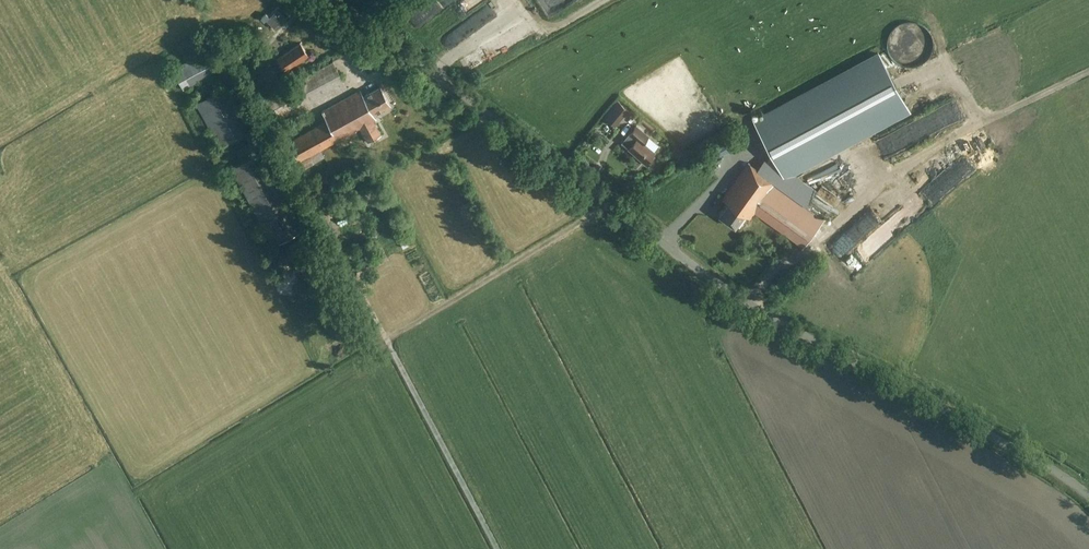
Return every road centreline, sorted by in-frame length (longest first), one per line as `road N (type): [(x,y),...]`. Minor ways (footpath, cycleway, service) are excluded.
road 1 (unclassified): [(1088,497),(750,305),(334,0)]
road 2 (track): [(609,204),(384,336),(496,548)]
road 3 (track): [(1088,72),(878,182),(750,305)]
road 4 (track): [(384,336),(280,148)]

